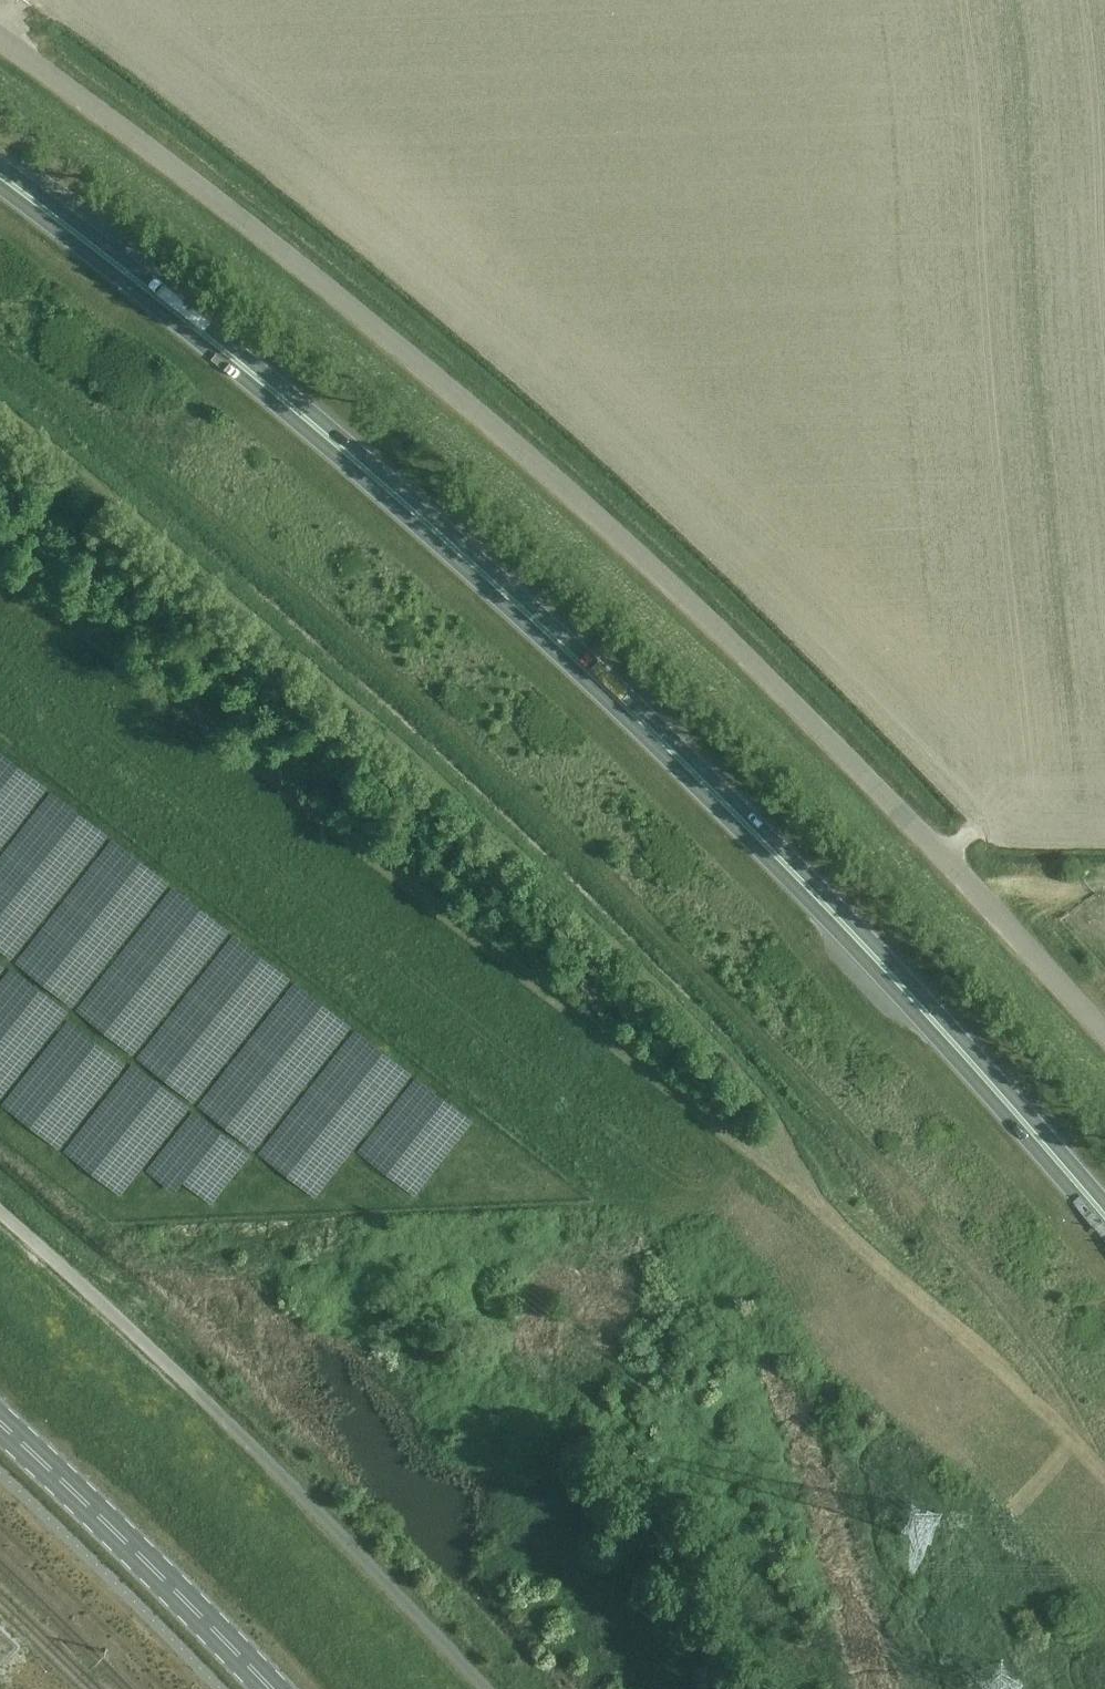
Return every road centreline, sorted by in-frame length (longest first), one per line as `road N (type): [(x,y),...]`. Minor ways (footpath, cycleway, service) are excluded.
road 1 (trunk): [(1104,1218),(933,1018),(717,796),(489,578),(187,321),(0,178)]
road 2 (unclassified): [(1104,1033),(882,789),(685,597),(184,178),(0,40)]
road 3 (unclassified): [(489,1688),(261,1453),(0,1217)]
road 4 (secondary): [(0,1425),(269,1688)]

